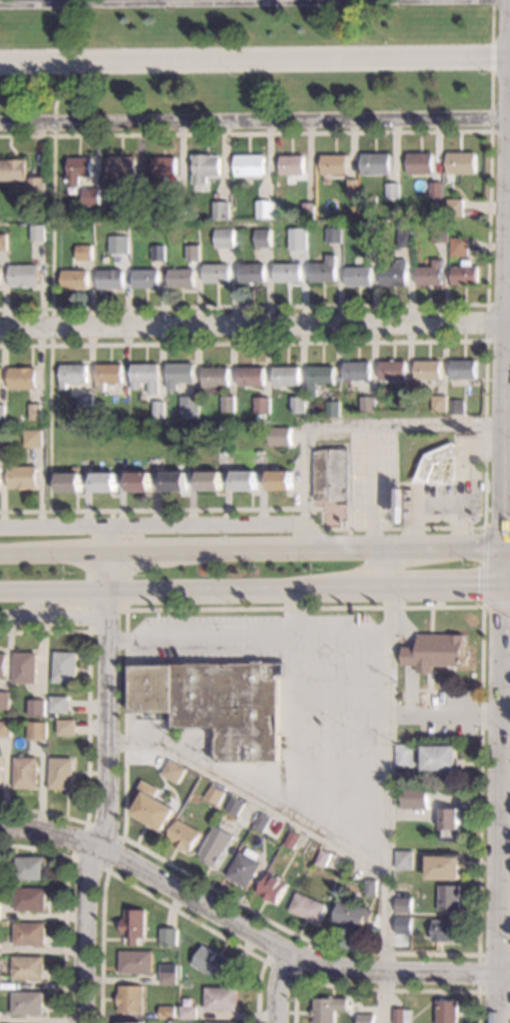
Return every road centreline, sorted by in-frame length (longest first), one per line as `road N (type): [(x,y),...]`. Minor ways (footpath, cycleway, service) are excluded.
road 1 (tertiary): [(507,0),(500,569)]
road 2 (residential): [(509,322),(0,330)]
road 3 (secondary): [(509,550),(0,555)]
road 4 (residential): [(509,57),(0,61)]
road 5 (residential): [(0,122),(509,119)]
road 6 (tertiary): [(500,569),(493,1022)]
road 7 (residential): [(493,975),(362,973),(303,961),(96,847)]
road 8 (secondary): [(106,593),(509,587)]
road 9 (residential): [(107,638),(106,813),(84,890),(82,1022)]
road 10 (residential): [(0,524),(301,520),(316,552)]

